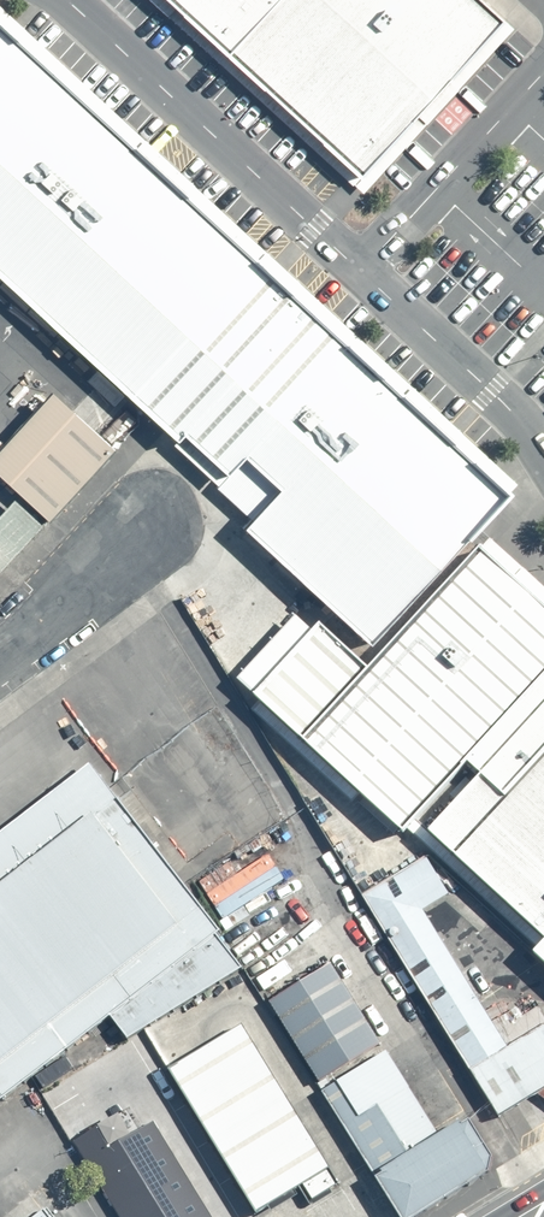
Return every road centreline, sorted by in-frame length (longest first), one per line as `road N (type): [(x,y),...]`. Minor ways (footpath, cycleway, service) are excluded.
road 1 (unclassified): [(64,0),(361,272)]
road 2 (unclassified): [(361,272),(543,72)]
road 3 (unclassified): [(361,272),(509,410),(543,458)]
road 4 (residential): [(0,657),(148,523)]

